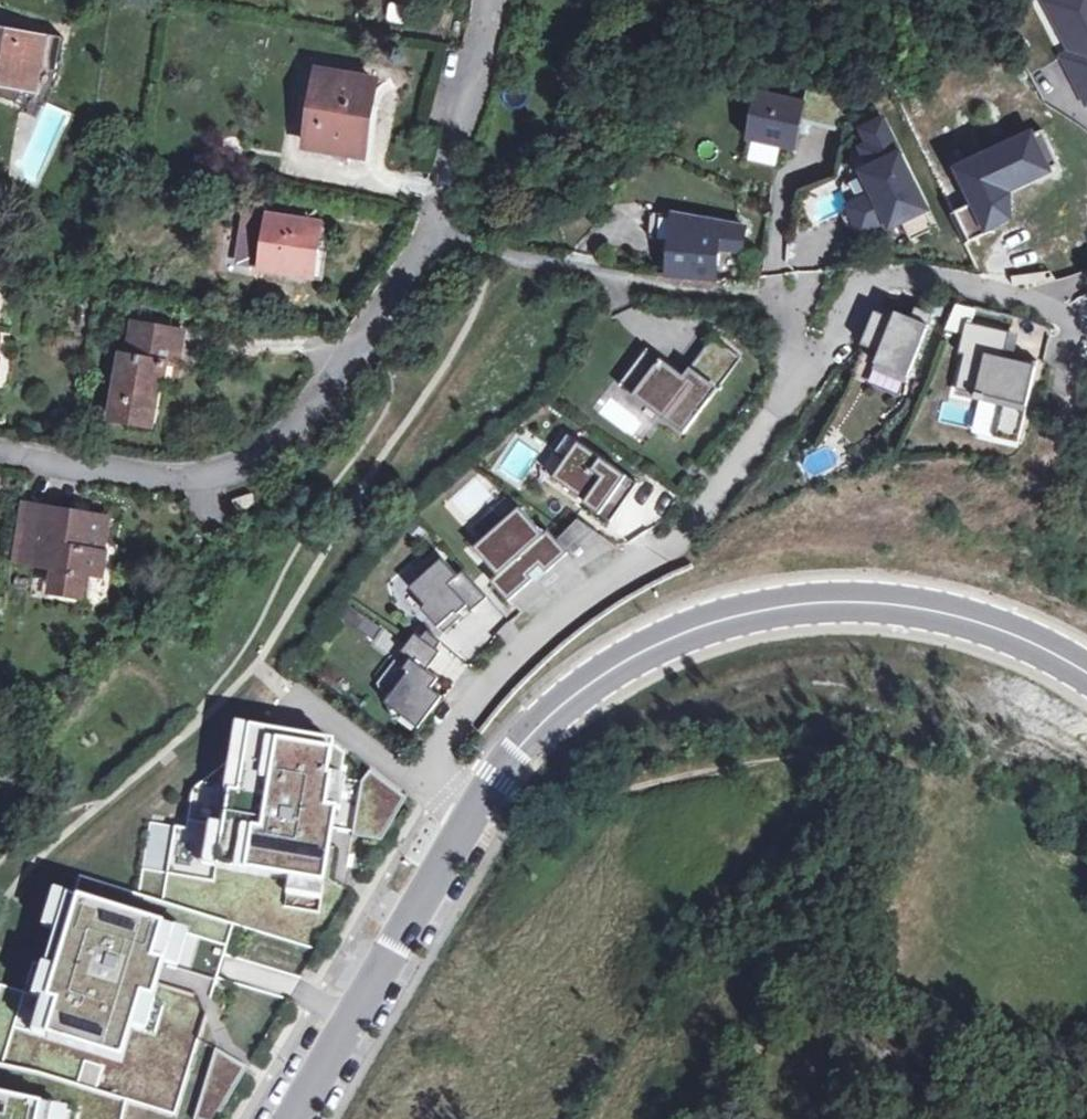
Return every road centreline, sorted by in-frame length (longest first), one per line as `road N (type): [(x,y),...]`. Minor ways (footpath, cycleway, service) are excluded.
road 1 (secondary): [(1086,668),(994,622),(909,603),(824,602),(727,617),(646,650),(589,686),(527,741),(472,815)]
road 2 (residential): [(472,815),(427,776),(492,679),(541,629),(671,546),(761,440),(785,393)]
road 3 (residential): [(0,453),(170,471),(247,461),(364,344),(445,224)]
road 4 (secondary): [(472,815),(289,1118)]
road 5 (residential): [(785,393),(832,352),(860,289),(903,278),(1059,314)]
road 6 (residential): [(445,224),(493,0)]
road 7 (track): [(801,950),(718,1118)]
road 8 (track): [(626,279),(476,250)]

